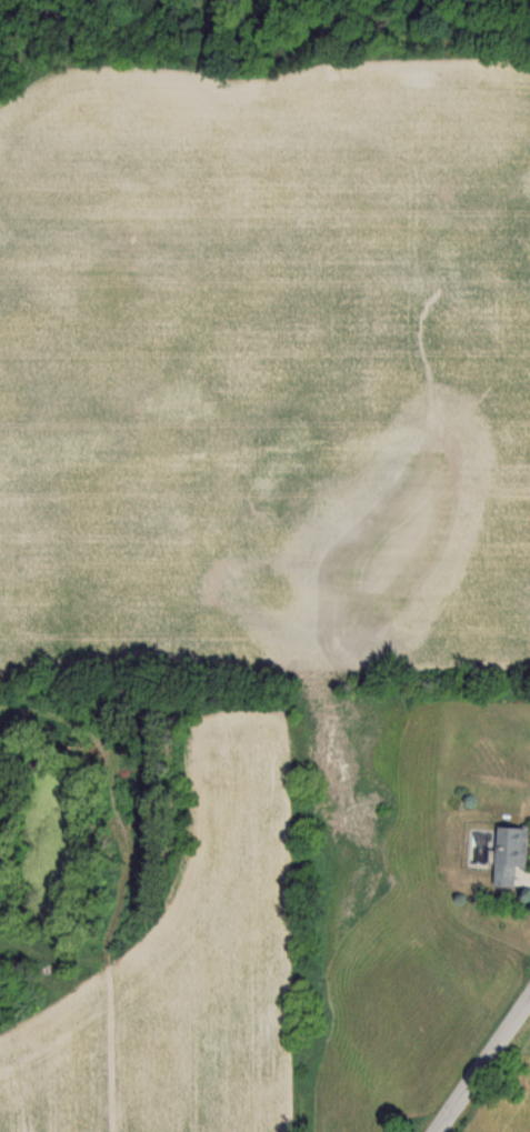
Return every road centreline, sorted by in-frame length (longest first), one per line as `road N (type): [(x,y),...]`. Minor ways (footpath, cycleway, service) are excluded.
road 1 (residential): [(442,1131),(529,1006)]

